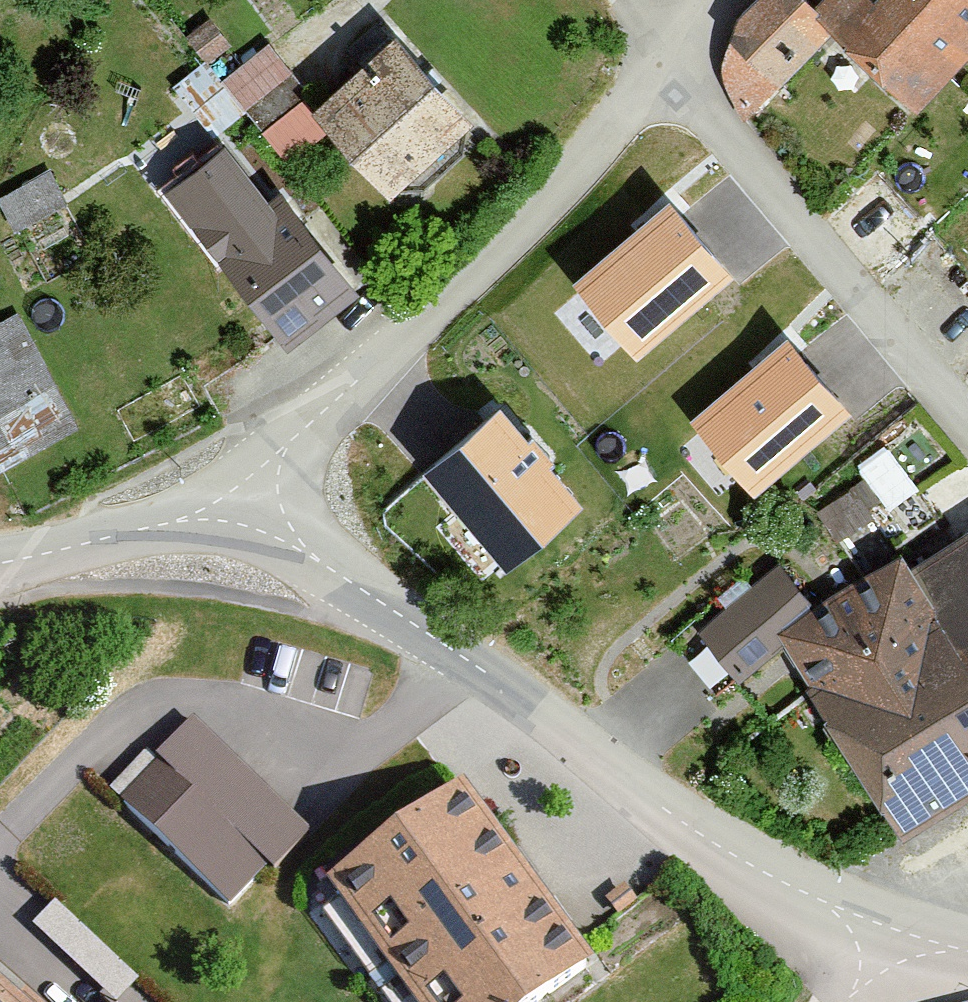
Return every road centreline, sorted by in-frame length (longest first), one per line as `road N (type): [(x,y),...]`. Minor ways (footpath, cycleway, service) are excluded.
road 1 (tertiary): [(925,946),(816,904),(668,819),(550,723),(368,604),(220,546)]
road 2 (residential): [(220,546),(313,439),(534,216),(671,54)]
road 3 (residential): [(967,427),(671,54)]
road 4 (tertiary): [(220,546),(0,571)]

